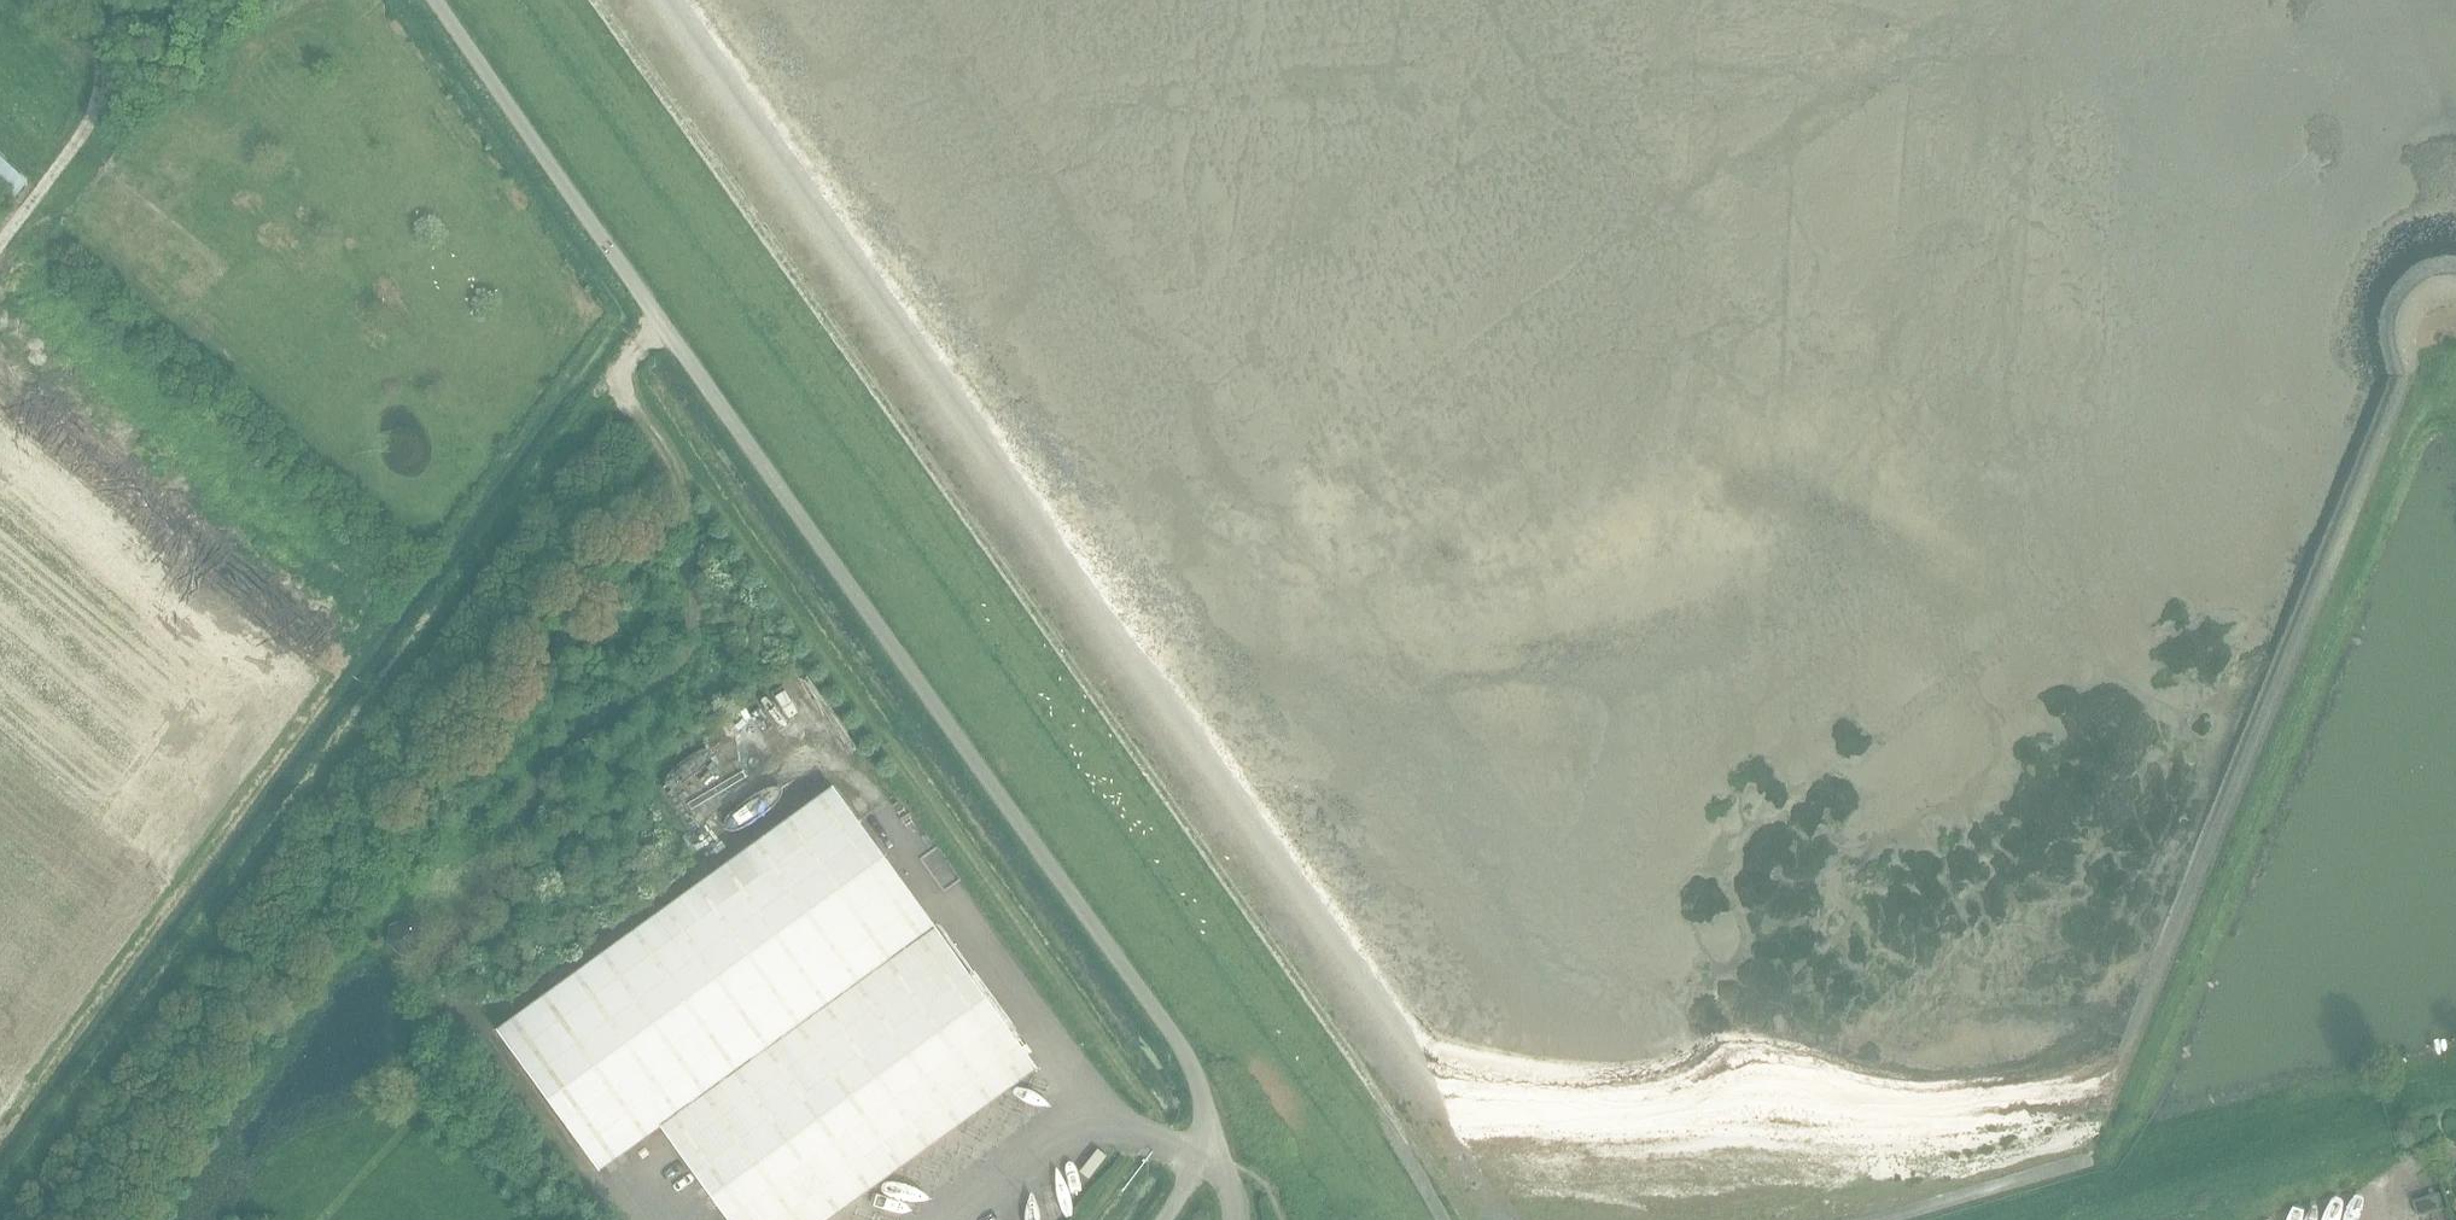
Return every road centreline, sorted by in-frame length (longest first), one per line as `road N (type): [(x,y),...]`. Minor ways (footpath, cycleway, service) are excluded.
road 1 (unclassified): [(1205,1152),(1202,1098),(1173,1041),(433,0)]
road 2 (track): [(2455,398),(2427,420),(2132,1122),(2103,1151)]

